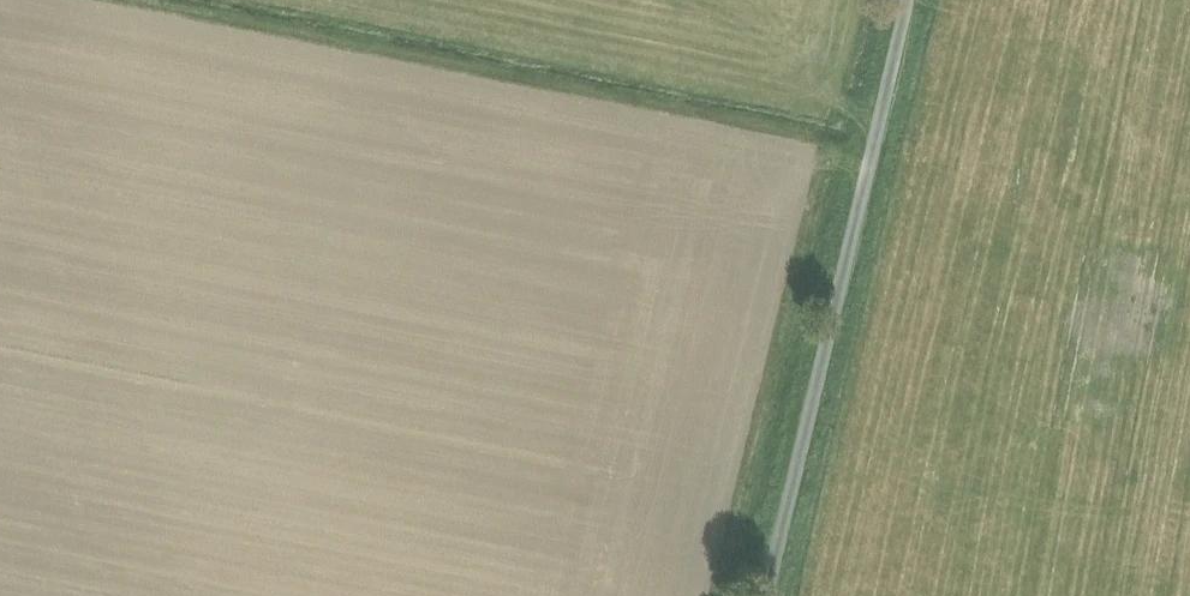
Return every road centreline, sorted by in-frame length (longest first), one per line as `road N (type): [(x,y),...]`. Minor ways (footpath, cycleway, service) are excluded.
road 1 (unclassified): [(768,595),(916,0)]

